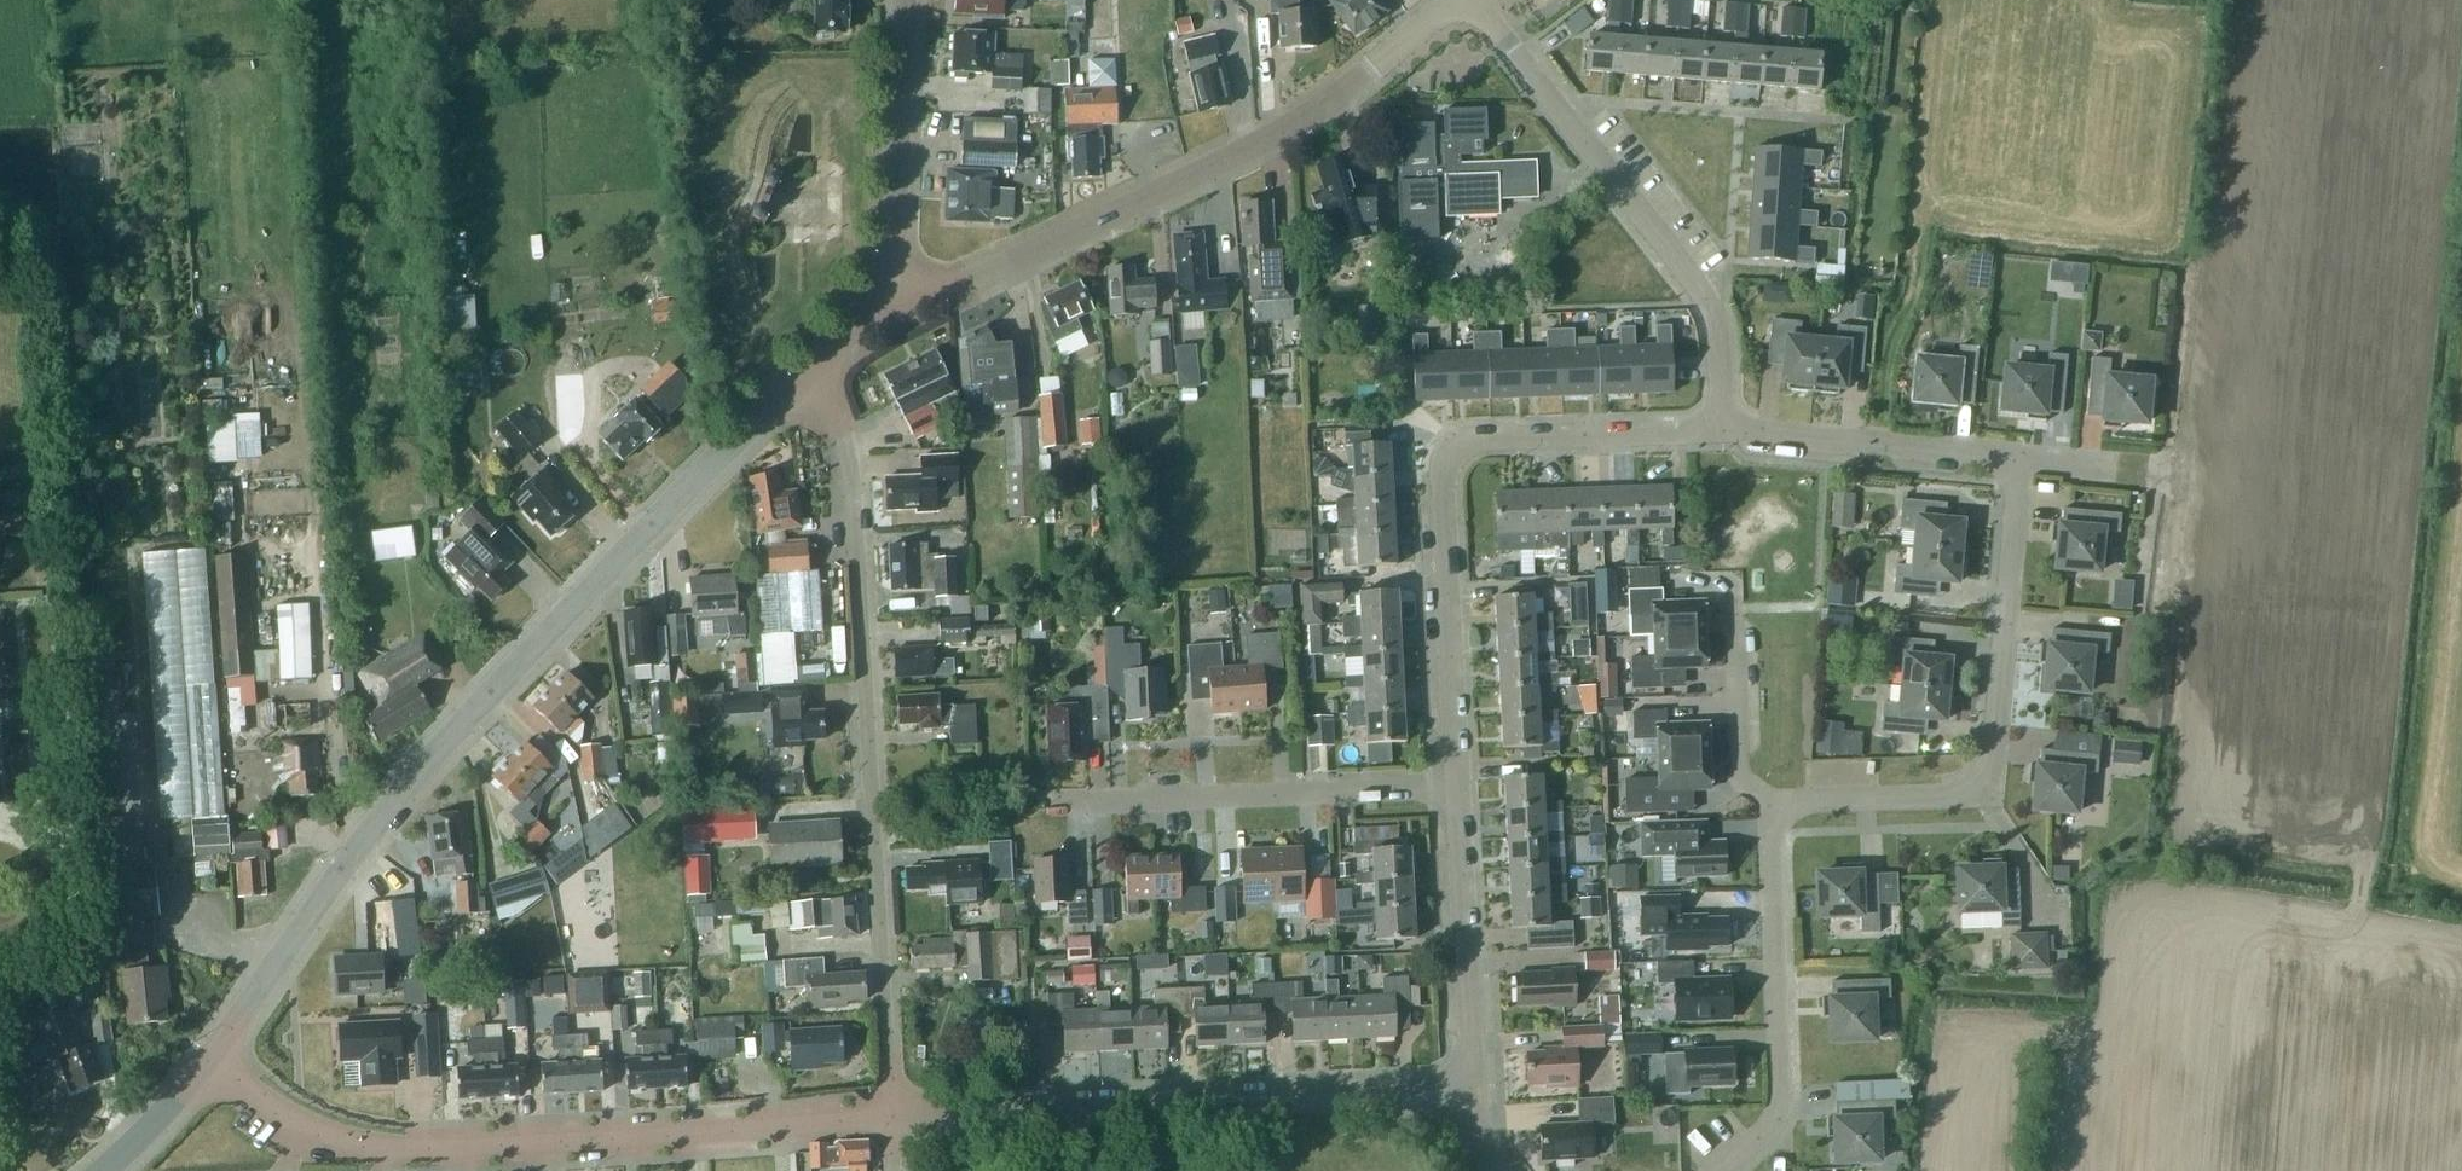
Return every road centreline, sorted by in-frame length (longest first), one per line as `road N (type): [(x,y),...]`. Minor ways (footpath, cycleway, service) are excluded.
road 1 (tertiary): [(208,1056),(413,779),(500,679),(707,465),(797,386)]
road 2 (unclassified): [(893,1121),(853,479),(837,434),(797,386)]
road 3 (residential): [(208,1056),(256,1100),(307,1129),(359,1145),(436,1152),(893,1121)]
road 4 (residential): [(890,275),(924,288),(966,282),(1245,148),(1341,89),(1433,14),(1470,4)]
road 5 (residential): [(1454,790),(1446,459),(1480,436),(1686,434),(1715,419)]
road 6 (residential): [(893,1121),(1467,1094)]
road 7 (residential): [(1786,816),(1830,797),(1952,794),(1973,788),(1986,773),(2019,463)]
road 8 (residential): [(1715,419),(1724,388),(1716,312),(1470,4)]
road 9 (residential): [(1071,803),(1454,790)]
road 10 (residential): [(1730,1170),(1773,1133),(1782,1087),(1772,858),(1786,816)]
road 11 (residential): [(1715,419),(1756,433),(2019,463)]
road 12 (residential): [(1467,1094),(1454,790)]
road 13 (tertiary): [(890,275),(903,0)]
road 14 (residential): [(1786,816),(1736,768),(1729,599)]
road 15 (tertiary): [(106,1170),(208,1056)]
road 16 (tertiary): [(797,386),(862,321),(890,275)]

